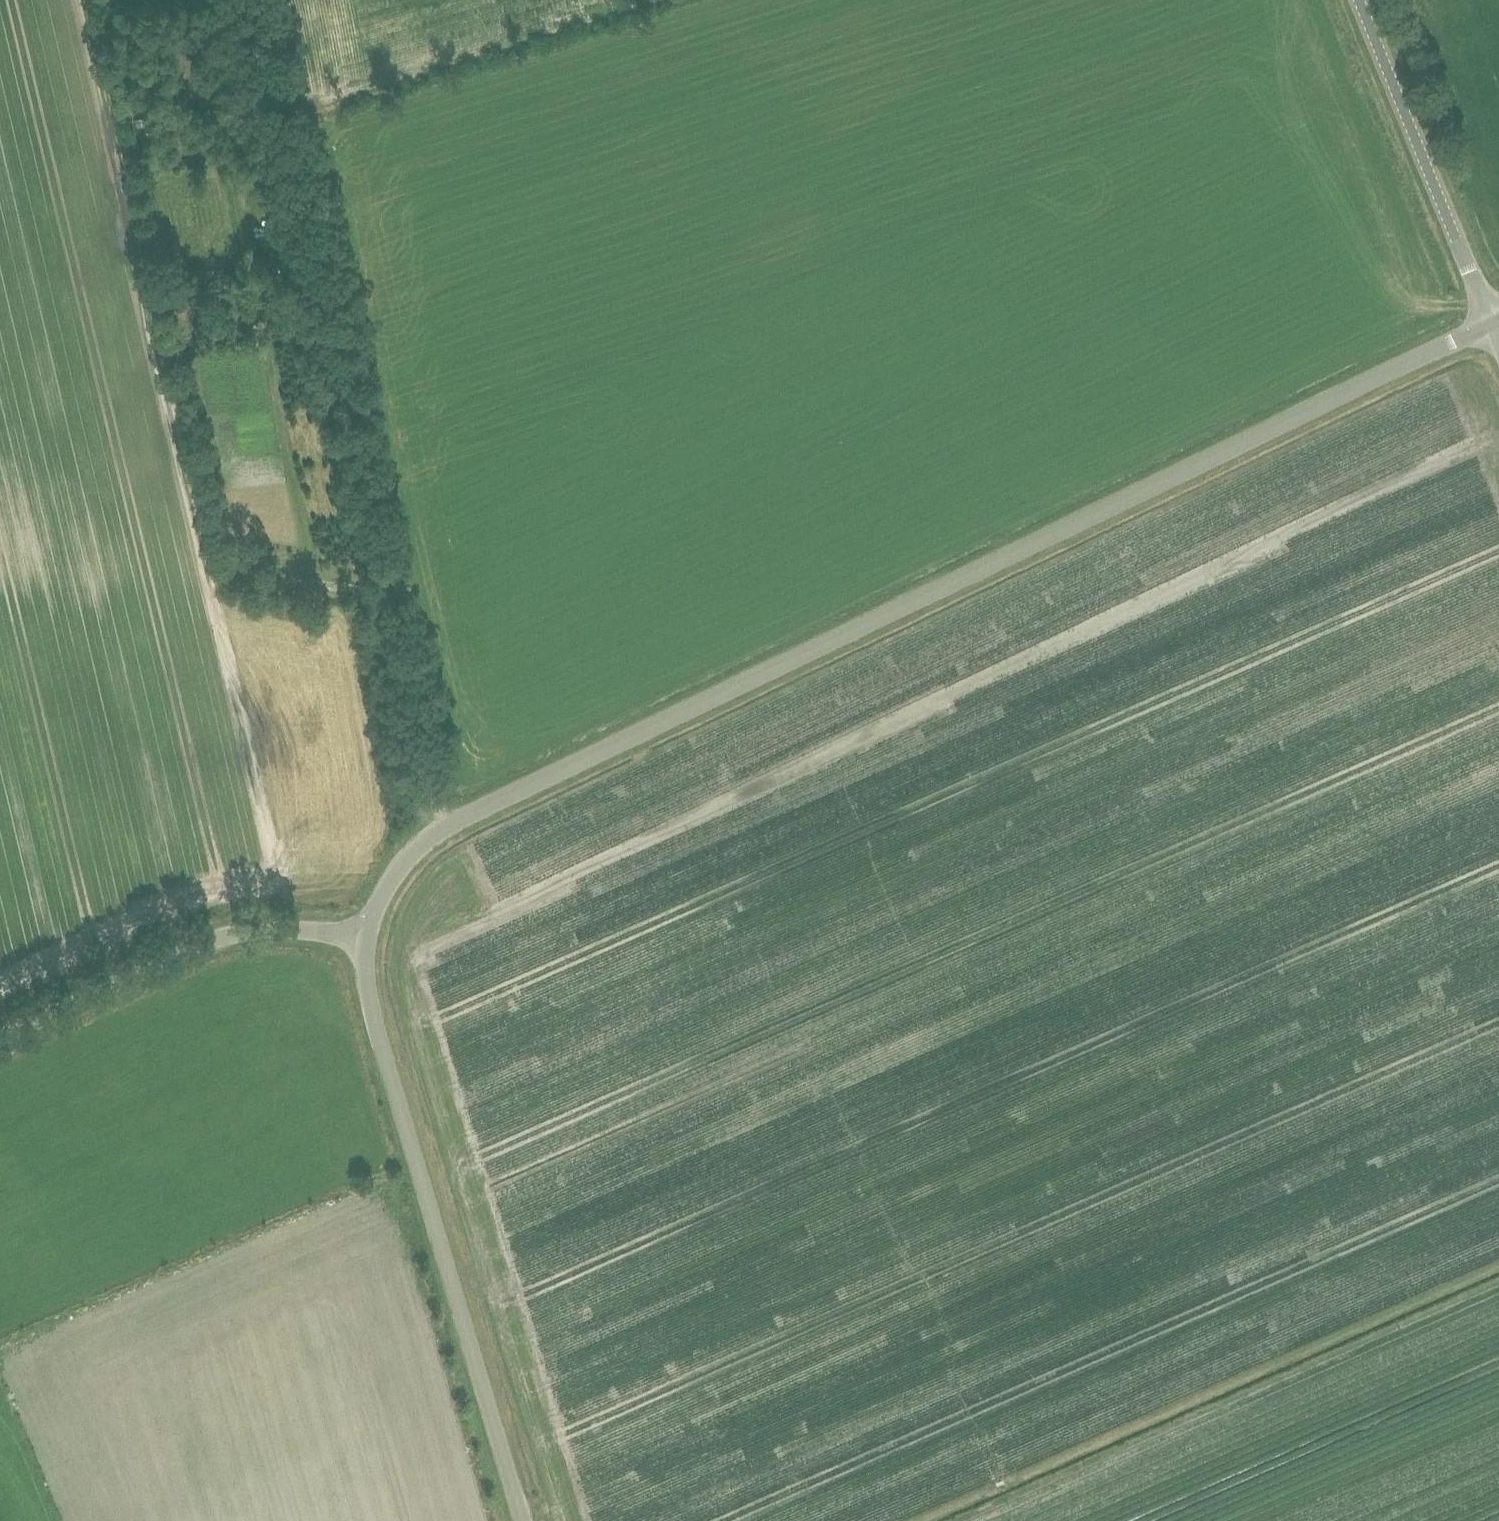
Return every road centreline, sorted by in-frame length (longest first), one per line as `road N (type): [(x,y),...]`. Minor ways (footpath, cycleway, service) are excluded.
road 1 (unclassified): [(368,939),(381,900),(440,834),(1491,324)]
road 2 (unclassified): [(525,1520),(372,1005),(368,939)]
road 3 (unclassified): [(0,1044),(205,948),(281,932),(368,939)]
road 4 (unclassified): [(1491,324),(1360,0)]

